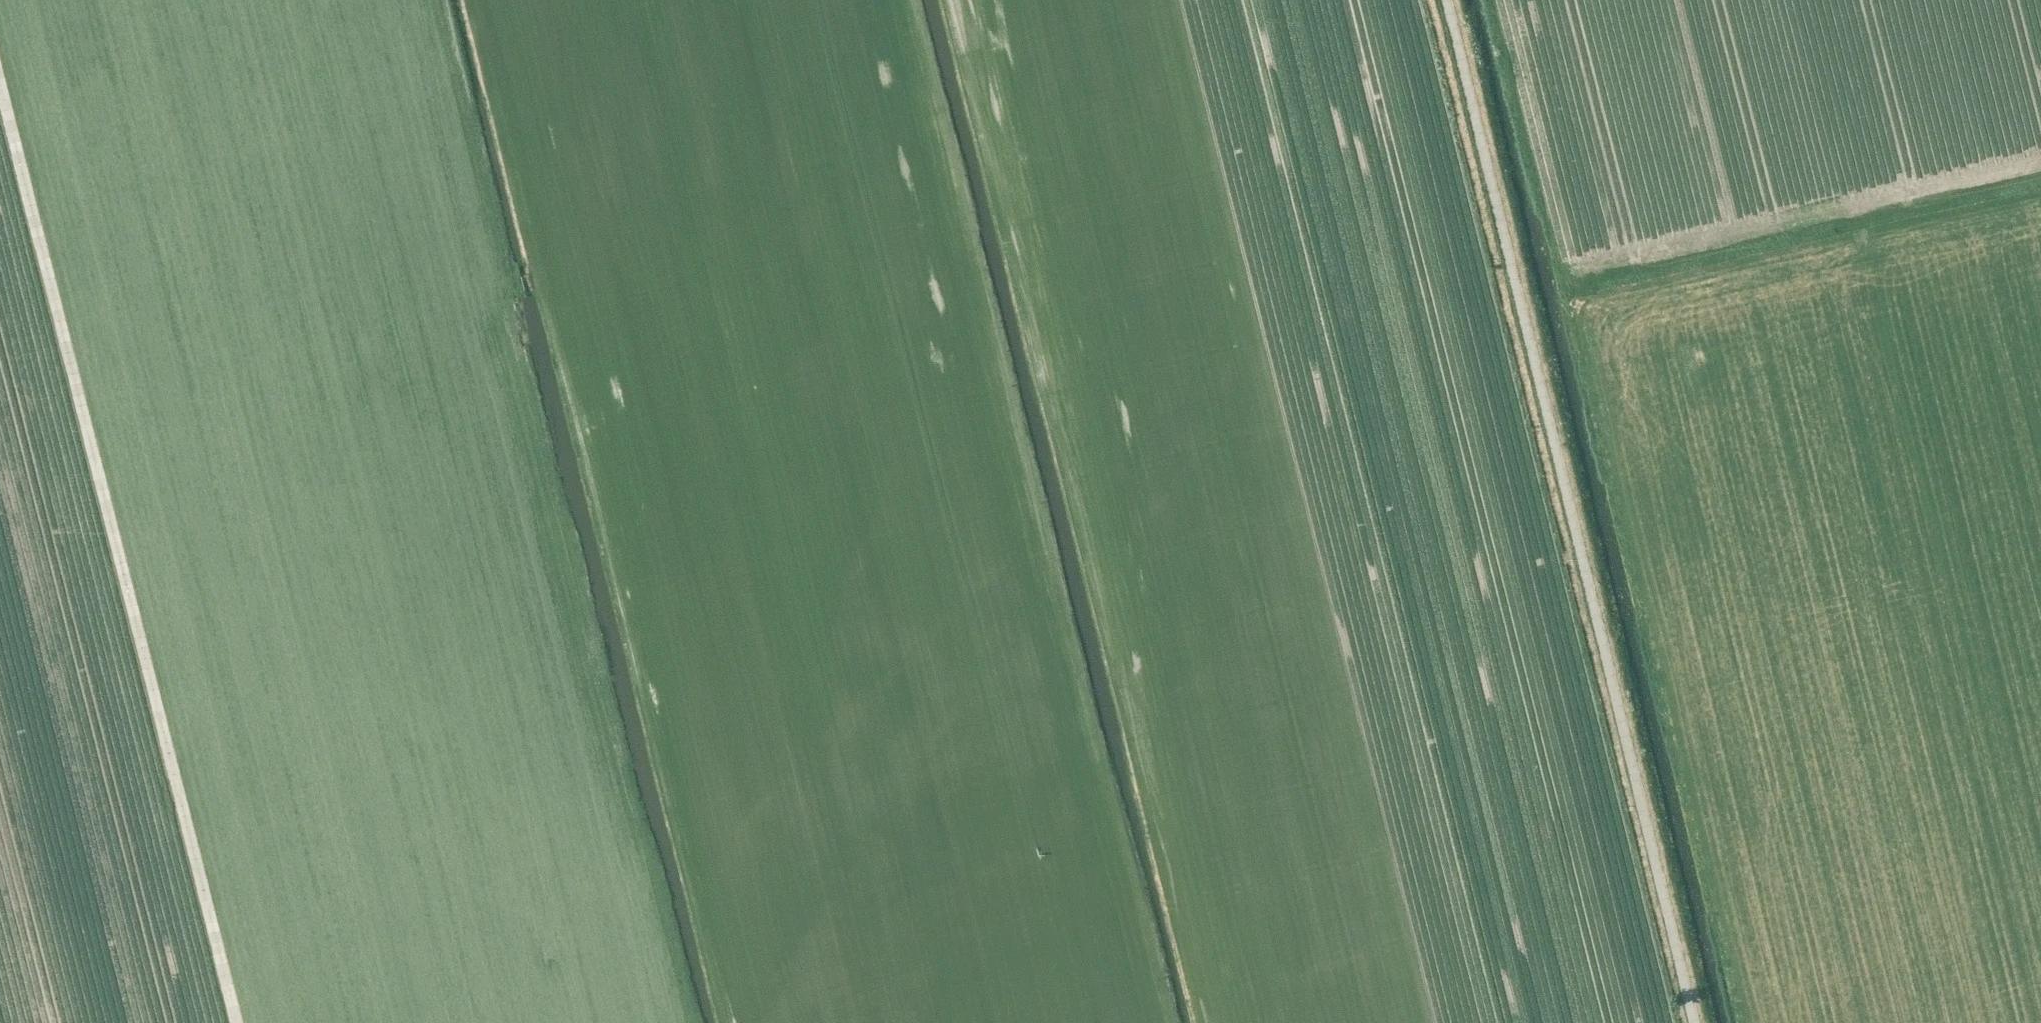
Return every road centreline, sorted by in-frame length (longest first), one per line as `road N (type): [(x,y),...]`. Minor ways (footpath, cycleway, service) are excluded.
road 1 (track): [(240,1022),(0,78)]

